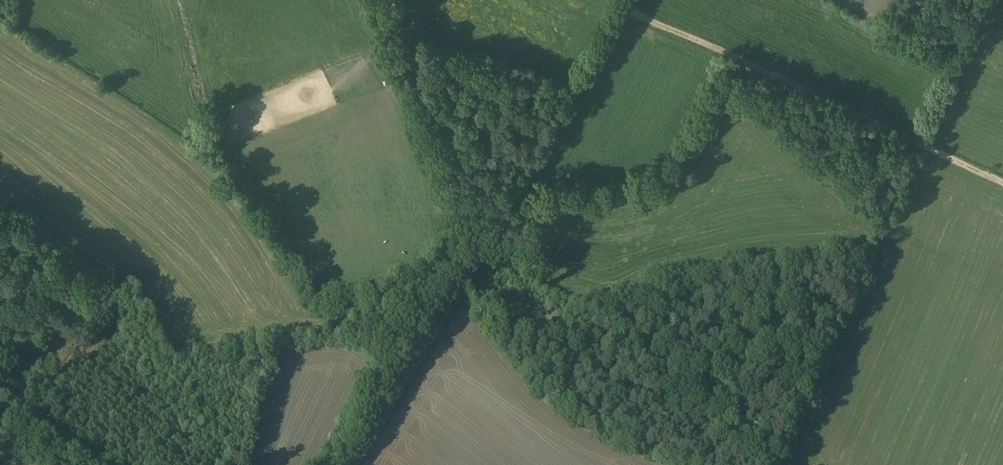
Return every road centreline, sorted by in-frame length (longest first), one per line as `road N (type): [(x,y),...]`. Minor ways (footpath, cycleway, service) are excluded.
road 1 (unclassified): [(355,464),(628,0)]
road 2 (track): [(622,10),(1002,182)]
road 3 (track): [(386,0),(455,178),(469,273)]

